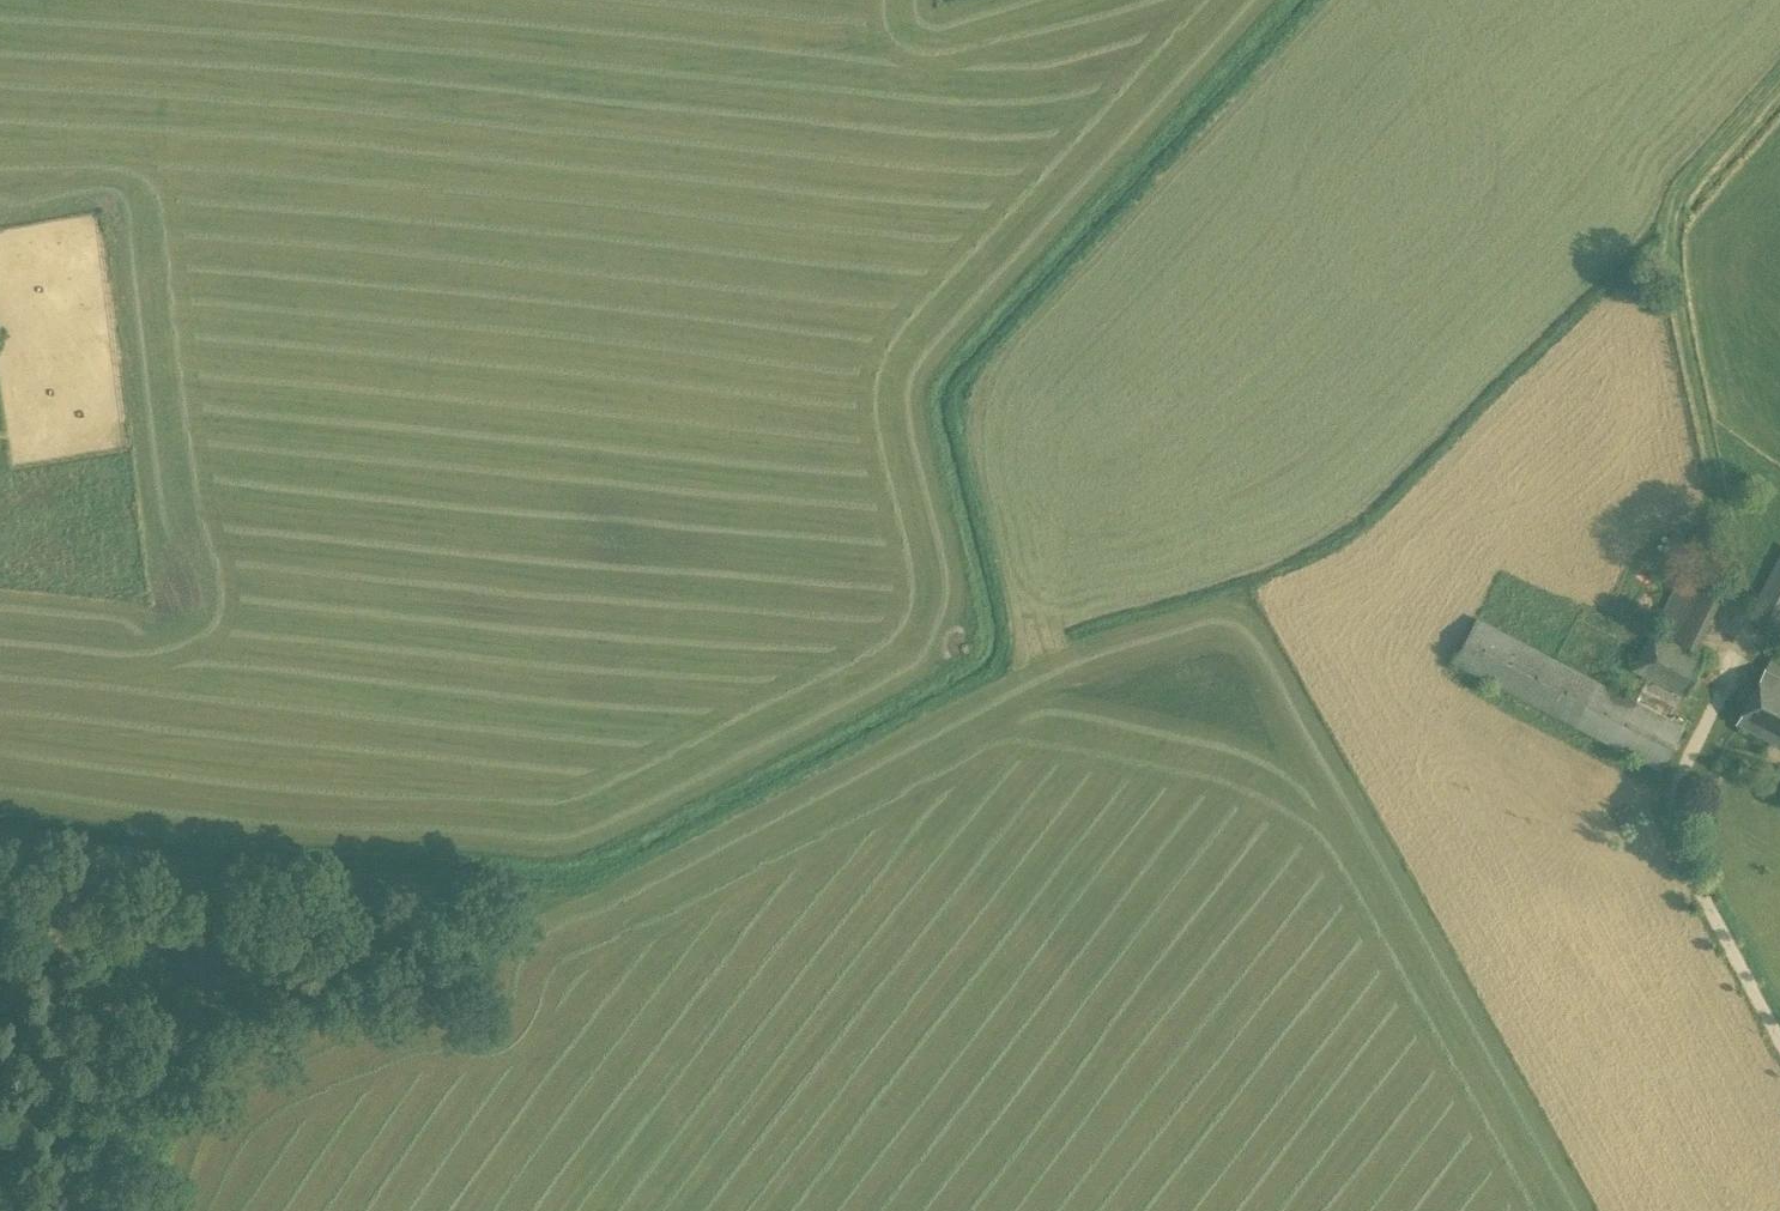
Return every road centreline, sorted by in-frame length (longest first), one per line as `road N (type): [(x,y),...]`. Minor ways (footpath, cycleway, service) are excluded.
road 1 (track): [(1710,696),(1736,580),(1665,257),(1686,184),(1779,77)]
road 2 (track): [(1710,696),(1678,776),(1670,827),(1779,1042)]

